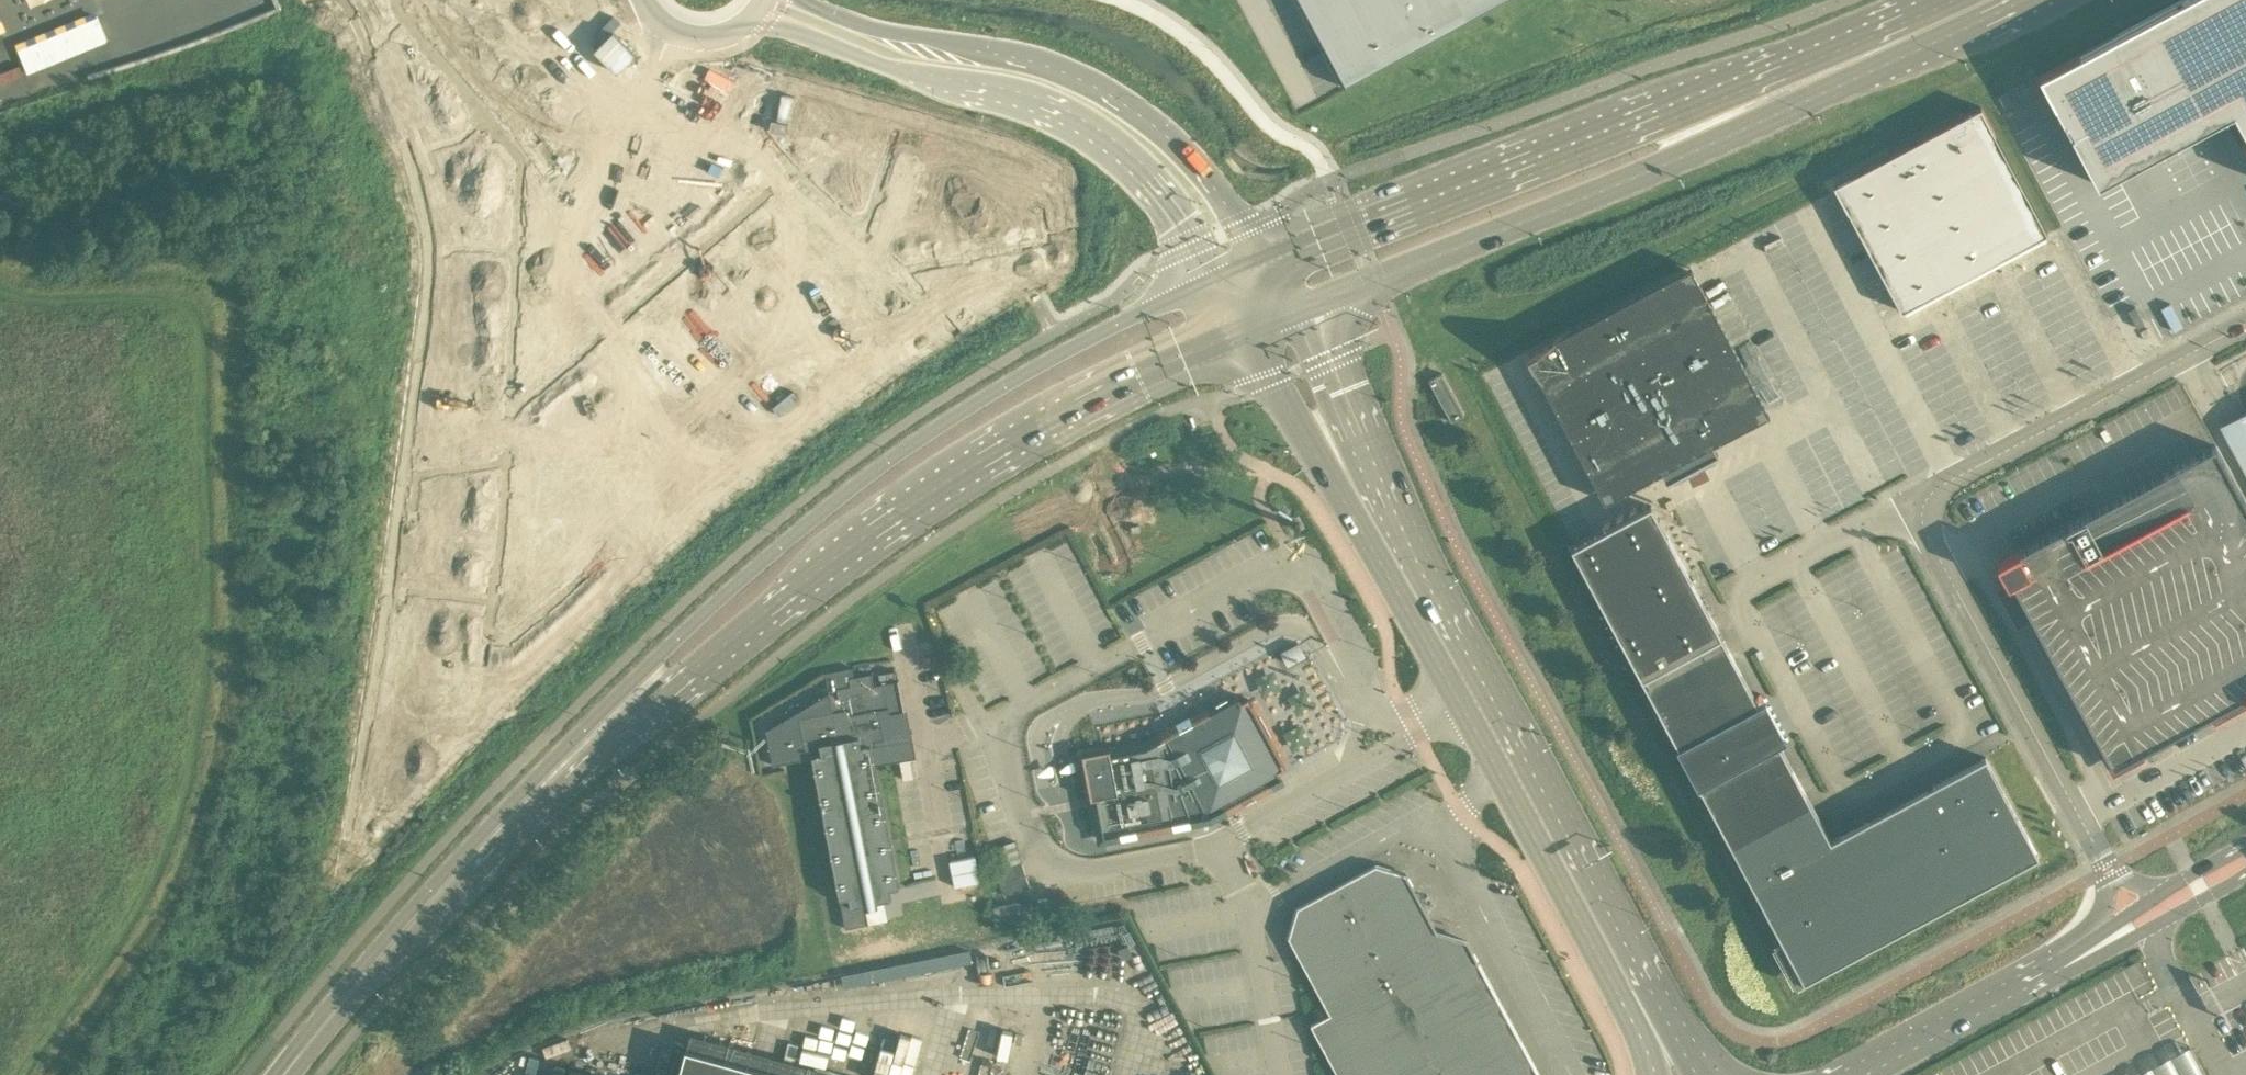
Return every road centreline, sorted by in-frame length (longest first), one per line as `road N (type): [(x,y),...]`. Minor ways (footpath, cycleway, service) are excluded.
road 1 (unclassified): [(691,83),(899,317),(883,350),(628,566),(510,431),(519,219),(574,171)]
road 2 (unclassified): [(1364,707),(1326,602),(1307,569),(1282,561),(998,721),(996,744),(1038,851),(1053,865),(1075,870),(1222,840)]
road 3 (unclassified): [(2245,326),(1916,510),(2106,869)]
road 4 (primary): [(1222,285),(1092,340),(963,411),(838,496),(667,645),(619,713)]
road 5 (primary): [(619,713),(700,668),(865,536),(1103,394),(1245,332)]
road 6 (primary): [(1844,65),(1588,136),(1272,264)]
road 7 (primary): [(1302,310),(1611,187),(1844,65)]
road 8 (tertiary): [(1272,264),(1206,170),(1123,98),(1073,72),(995,49),(858,26),(801,0)]
road 9 (tertiary): [(755,16),(1080,127),(1153,185),(1222,285)]
road 10 (primary): [(277,1074),(393,938),(619,713)]
road 11 (tertiary): [(1698,1074),(1493,697)]
road 12 (tertiary): [(1468,712),(1634,1019),(1655,1074)]
road 13 (tertiary): [(1245,332),(1450,681)]
road 14 (tertiary): [(1477,666),(1371,478),(1302,310)]
road 15 (tertiary): [(2245,873),(2060,971),(2000,989)]
road 16 (unclassified): [(1222,840),(1249,911),(1280,1074)]
road 17 (unclassified): [(425,0),(574,171)]
road 18 (tertiary): [(2000,989),(1842,1074)]
road 19 (unclassified): [(574,171),(627,123),(671,31)]
road 20 (primary): [(1844,65),(1981,0)]
road 21 (unclassified): [(1222,840),(1349,772)]
road 22 (unclassified): [(1349,772),(1468,712)]

